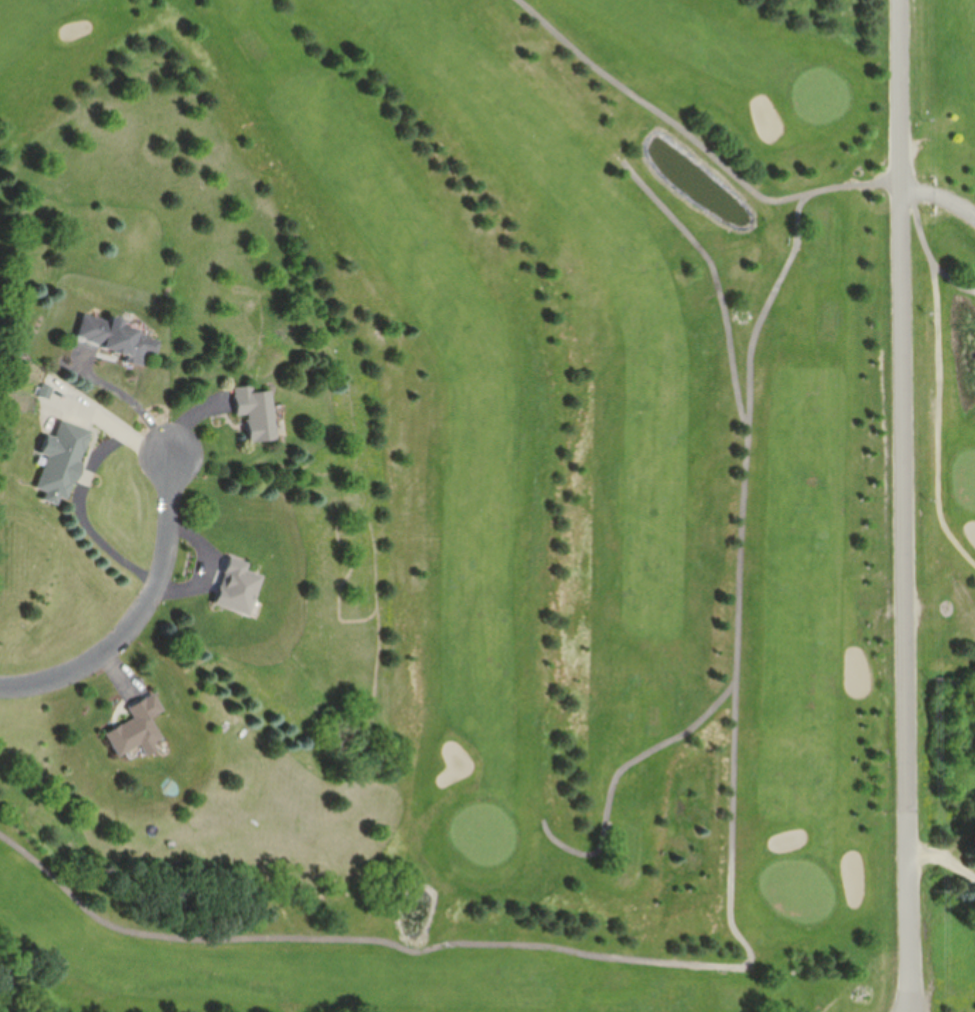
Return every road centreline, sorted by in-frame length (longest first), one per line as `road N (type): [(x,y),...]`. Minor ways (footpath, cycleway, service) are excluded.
road 1 (residential): [(913,1011),(899,0)]
road 2 (residential): [(0,686),(40,688),(77,675),(152,603),(168,568),(172,453)]

